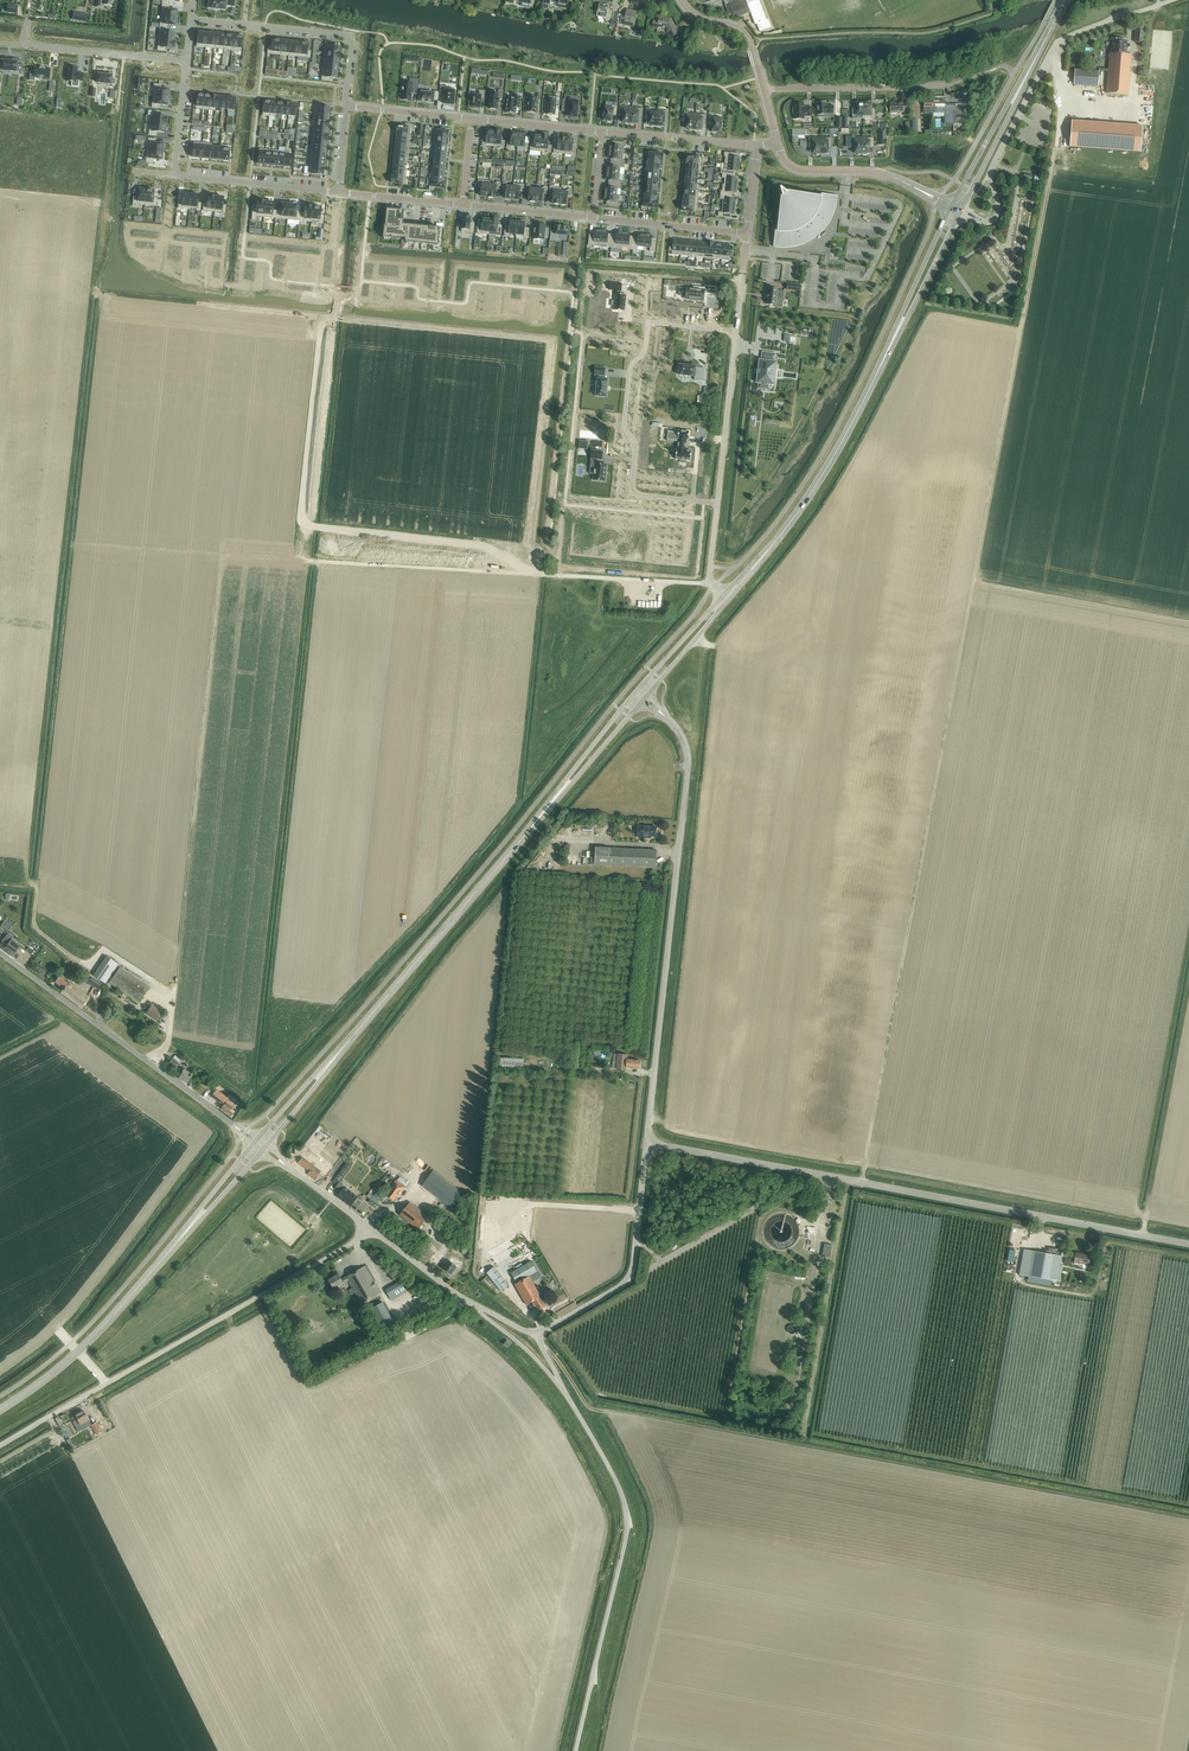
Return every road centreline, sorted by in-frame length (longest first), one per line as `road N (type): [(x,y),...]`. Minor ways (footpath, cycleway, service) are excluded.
road 1 (track): [(909,929),(1065,100),(1051,56)]
road 2 (unclassified): [(1188,1244),(647,1142)]
road 3 (track): [(174,989),(222,555),(318,562)]
road 4 (secondary): [(729,600),(824,477),(961,212)]
road 5 (secondary): [(952,207),(832,455),(782,529),(723,595)]
road 6 (unclassified): [(0,1446),(357,1241),(368,1227)]
road 7 (unclassified): [(647,1142),(688,764),(670,722)]
road 8 (unclassified): [(576,1750),(627,1520),(612,1473),(560,1387)]
road 9 (unclassified): [(961,212),(984,222),(997,215),(988,176),(1058,44),(1177,0)]
road 10 (residential): [(737,332),(649,322),(644,353),(629,370),(631,494),(717,504)]
road 11 (unclassified): [(230,1123),(0,953)]
road 12 (secondary): [(0,1409),(78,1352),(188,1229)]
road 13 (secondary): [(384,1003),(543,813)]
road 14 (unclassified): [(536,1335),(632,1273),(647,1142)]
road 15 (secondary): [(961,212),(1068,0)]
road 16 (secondary): [(1063,0),(952,207)]
road 17 (residential): [(190,20),(351,37),(347,107)]
road 18 (unclassified): [(952,207),(882,174),(797,169),(777,142)]
road 19 (residential): [(764,90),(953,84)]
road 20 (secondary): [(384,1003),(260,1136)]
road 21 (secondary): [(269,1143),(384,1003)]
road 22 (unclassified): [(737,332),(717,504)]
road 23 (residential): [(24,46),(186,61)]
road 24 (residential): [(179,175),(338,192)]
road 25 (residential): [(757,147),(601,132)]
road 26 (residential): [(593,218),(748,234)]
road 27 (secondary): [(633,696),(543,813)]
road 28 (secondary): [(543,813),(641,703)]
road 29 (unclassified): [(764,90),(746,35),(694,16),(681,0)]
road 30 (unclassified): [(473,1306),(368,1227)]
road 31 (residential): [(463,205),(593,218)]
road 32 (residential): [(601,132),(471,119)]
road 33 (residential): [(338,192),(463,205)]
road 34 (residential): [(471,119),(347,107)]
road 35 (track): [(1063,96),(1134,101),(1137,49)]
road 36 (secondary): [(649,693),(729,600)]
road 37 (secondary): [(723,595),(641,686)]

